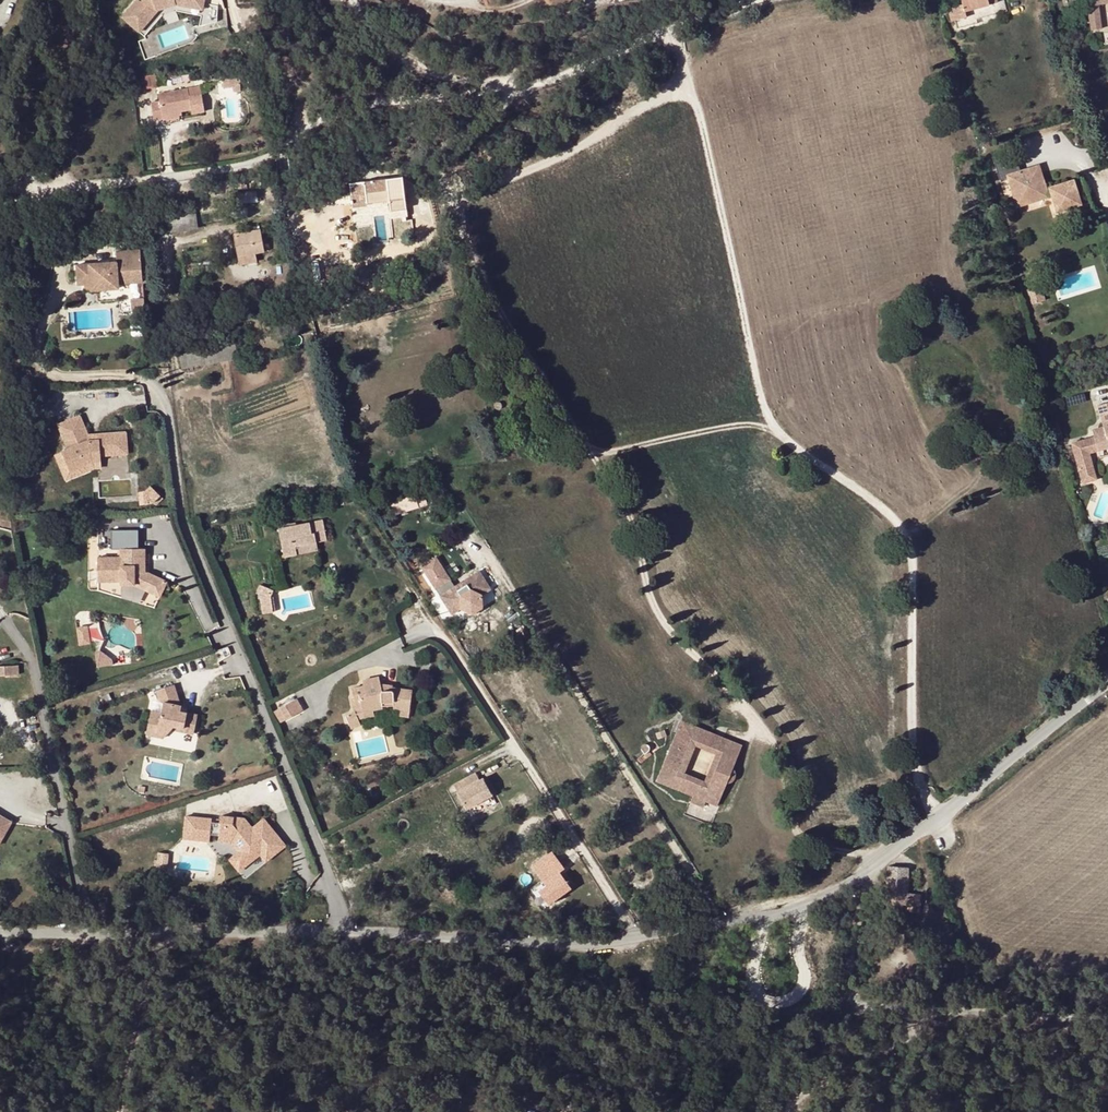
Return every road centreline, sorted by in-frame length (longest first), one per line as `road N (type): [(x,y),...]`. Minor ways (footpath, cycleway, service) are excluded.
road 1 (track): [(937,817),(914,753),(909,546),(889,513),(790,443),(765,413),(697,103),(670,27)]
road 2 (residential): [(760,0),(497,81),(310,123),(273,154),(235,166),(0,201)]
road 3 (track): [(778,431),(728,427),(613,451),(586,444),(467,245),(459,211),(466,192),(562,156),(690,85)]
road 4 (residential): [(351,931),(181,516),(161,393),(137,377)]
road 5 (track): [(878,858),(818,847),(795,831),(776,752),(657,611),(626,509),(586,444)]
road 6 (unclassified): [(1107,1015),(856,1002),(847,987),(857,912),(878,858)]
road 7 (residential): [(640,936),(437,630)]
road 8 (residential): [(351,931),(578,945),(640,936)]
road 9 (tertiary): [(878,858),(1107,684)]
road 10 (residential): [(86,934),(351,931)]
road 11 (residential): [(640,936),(780,914),(878,858)]
road 12 (track): [(761,918),(751,977),(770,1002),(790,998),(805,979),(801,904)]
road 13 (residential): [(86,934),(52,759)]
road 14 (track): [(460,200),(436,168),(445,149),(501,105),(497,81)]

